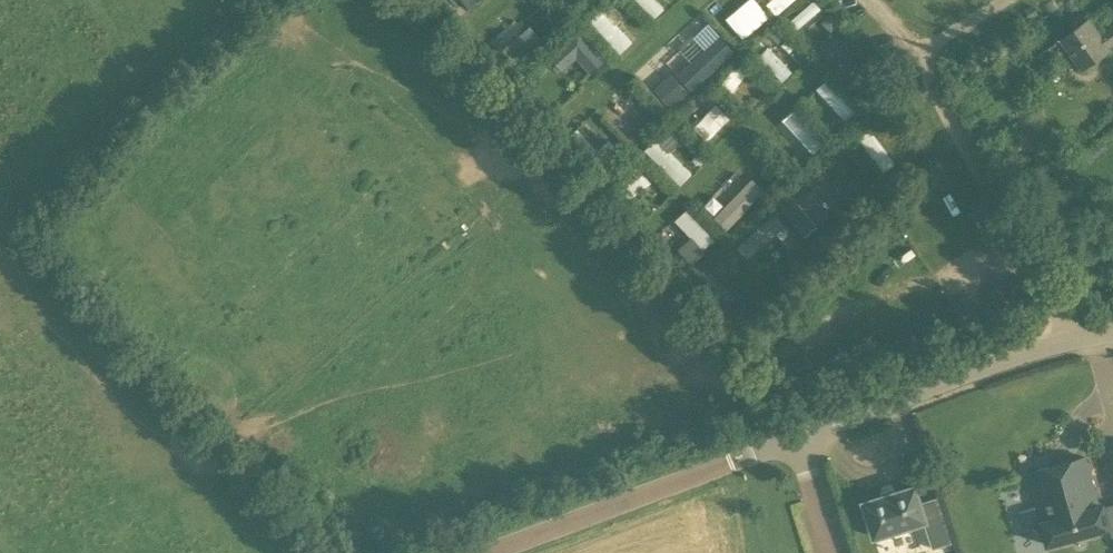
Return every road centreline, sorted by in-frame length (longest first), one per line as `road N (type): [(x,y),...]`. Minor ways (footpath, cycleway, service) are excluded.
road 1 (tertiary): [(1112,331),(953,376),(794,440)]
road 2 (tertiary): [(794,440),(491,552)]

